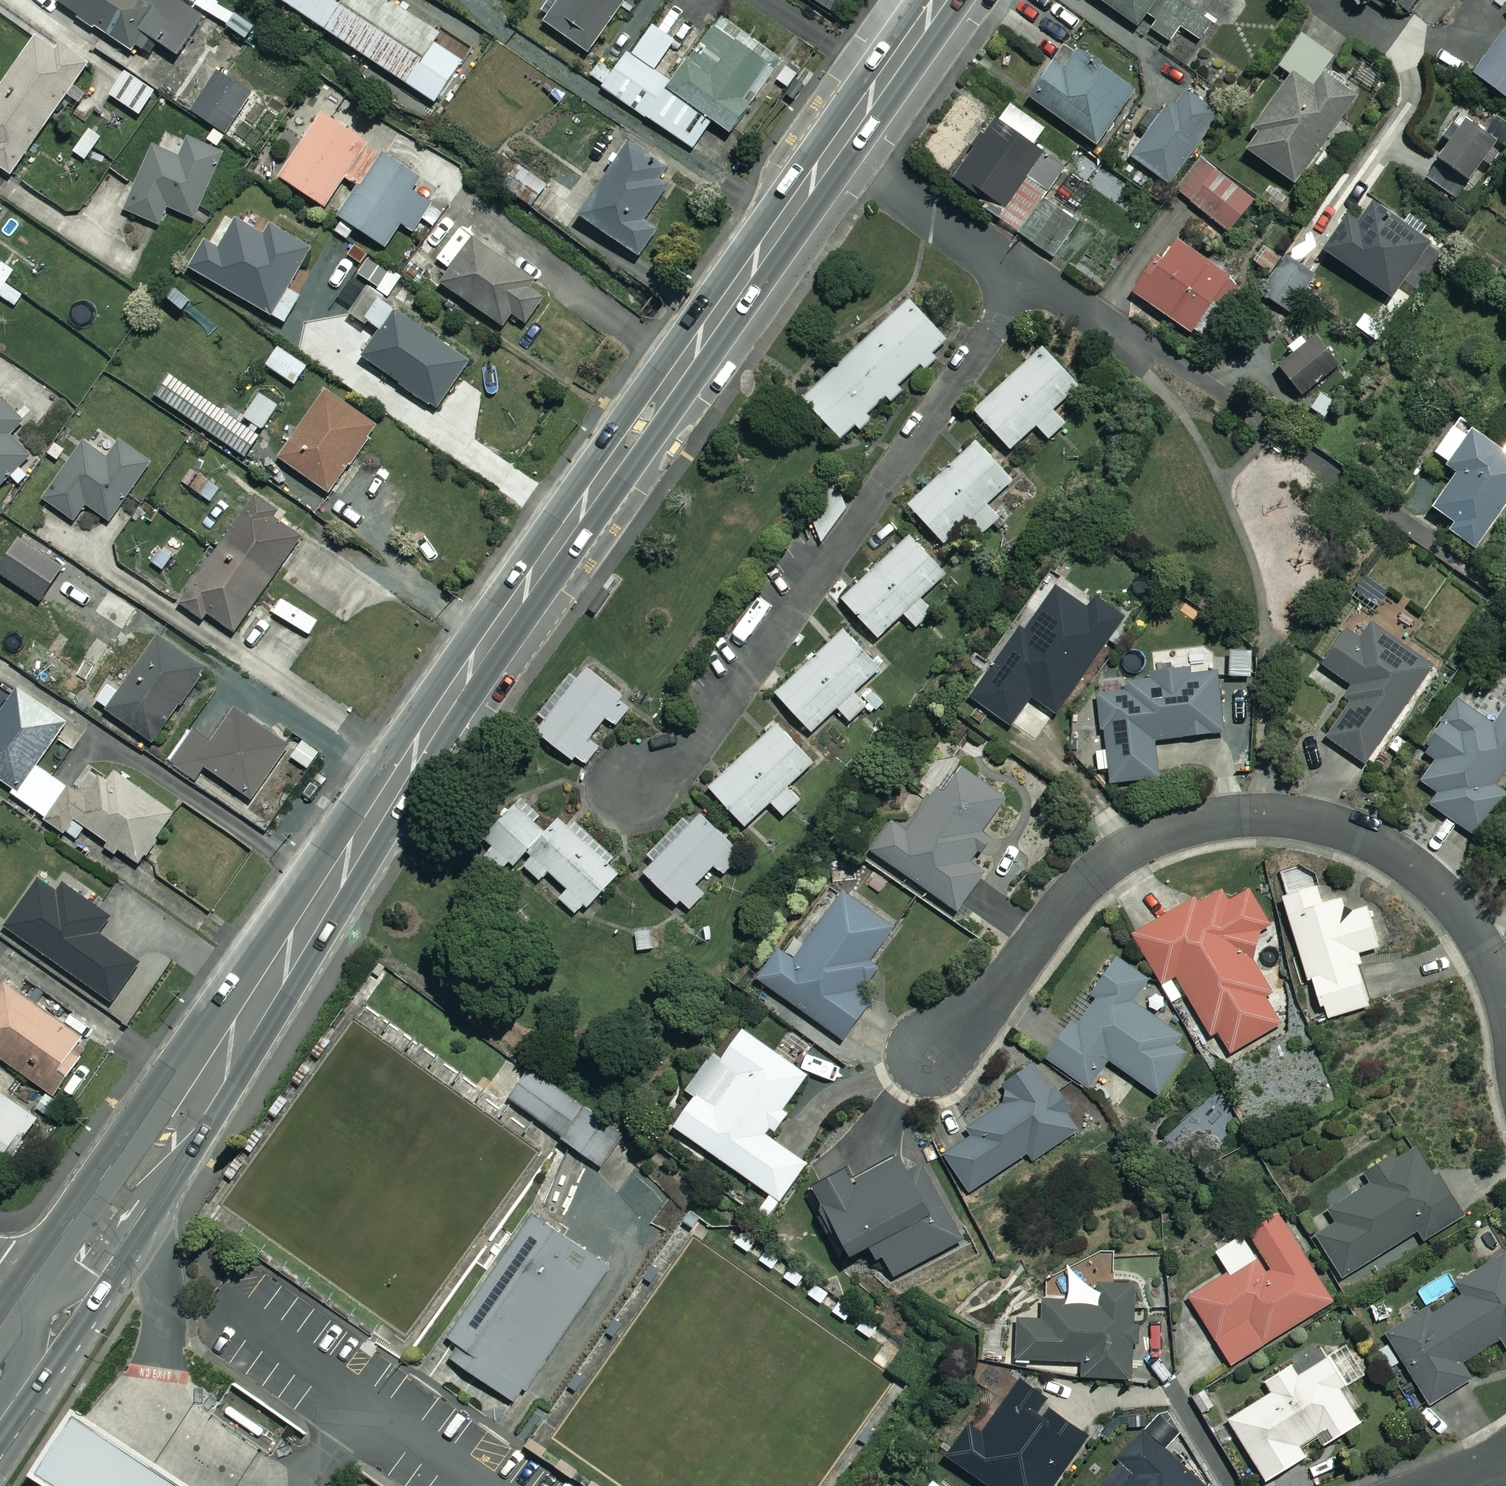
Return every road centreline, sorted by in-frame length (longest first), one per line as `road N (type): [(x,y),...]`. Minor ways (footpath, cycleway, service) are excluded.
road 1 (secondary): [(939,0),(471,666),(165,1135),(43,1307)]
road 2 (residential): [(1505,1003),(1486,949),(1425,878),(1347,832),(1255,813),(1164,830),(1120,854),(1066,900),(989,1001),(928,1052)]

